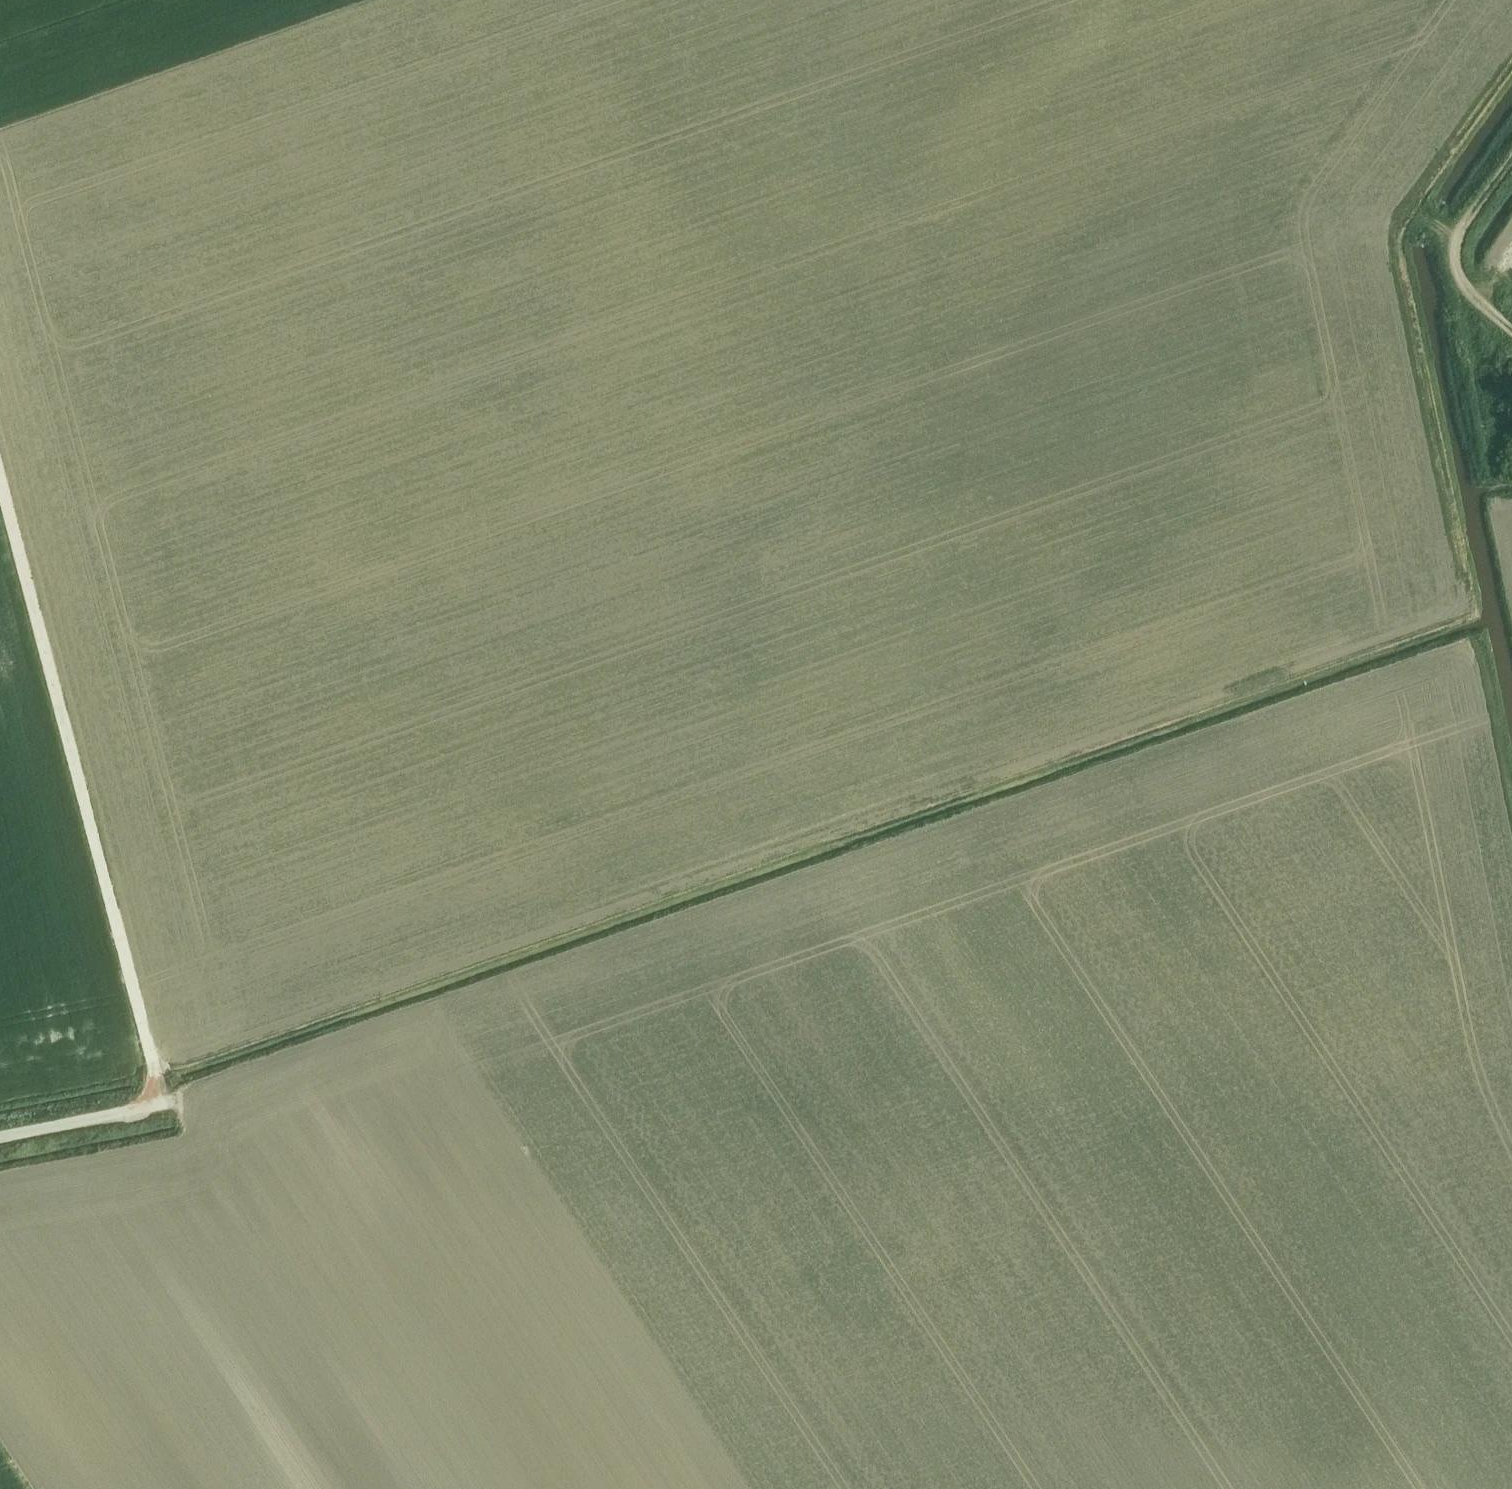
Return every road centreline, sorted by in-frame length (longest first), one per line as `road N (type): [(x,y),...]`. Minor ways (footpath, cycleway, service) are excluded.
road 1 (track): [(1511,164),(1462,240),(1461,268),(1473,292),(1511,326)]
road 2 (track): [(0,1136),(163,1104)]

